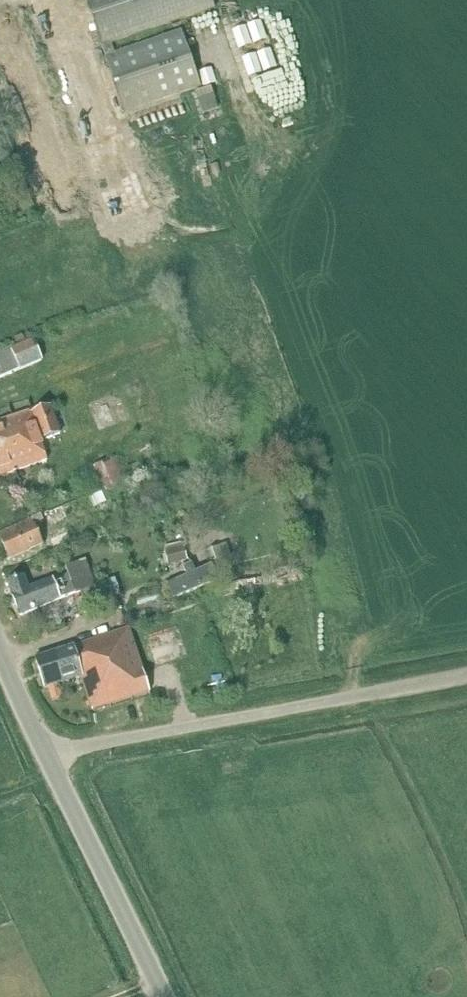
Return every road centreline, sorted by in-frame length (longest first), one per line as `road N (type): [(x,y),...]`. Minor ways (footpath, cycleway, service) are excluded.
road 1 (unclassified): [(48,758),(100,741),(466,676)]
road 2 (tertiary): [(165,996),(48,758)]

